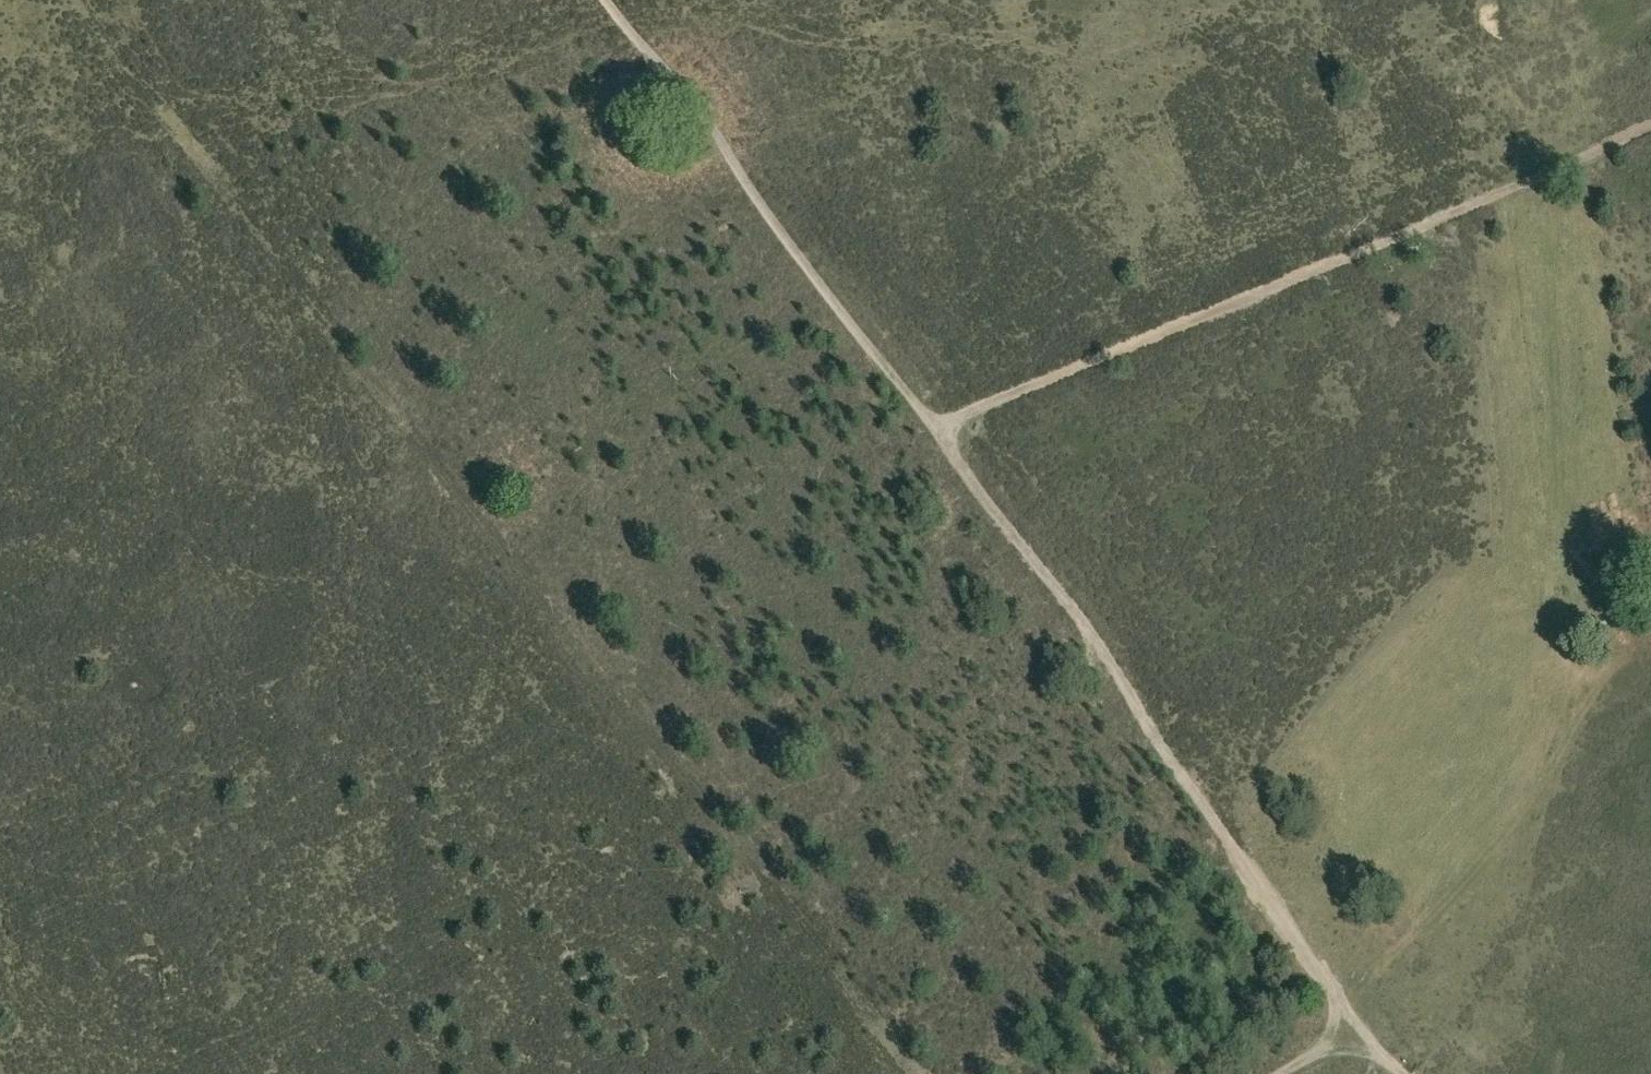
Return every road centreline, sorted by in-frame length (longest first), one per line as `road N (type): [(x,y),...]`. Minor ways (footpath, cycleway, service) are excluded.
road 1 (track): [(1650,129),(933,429)]
road 2 (track): [(933,429),(607,0)]

